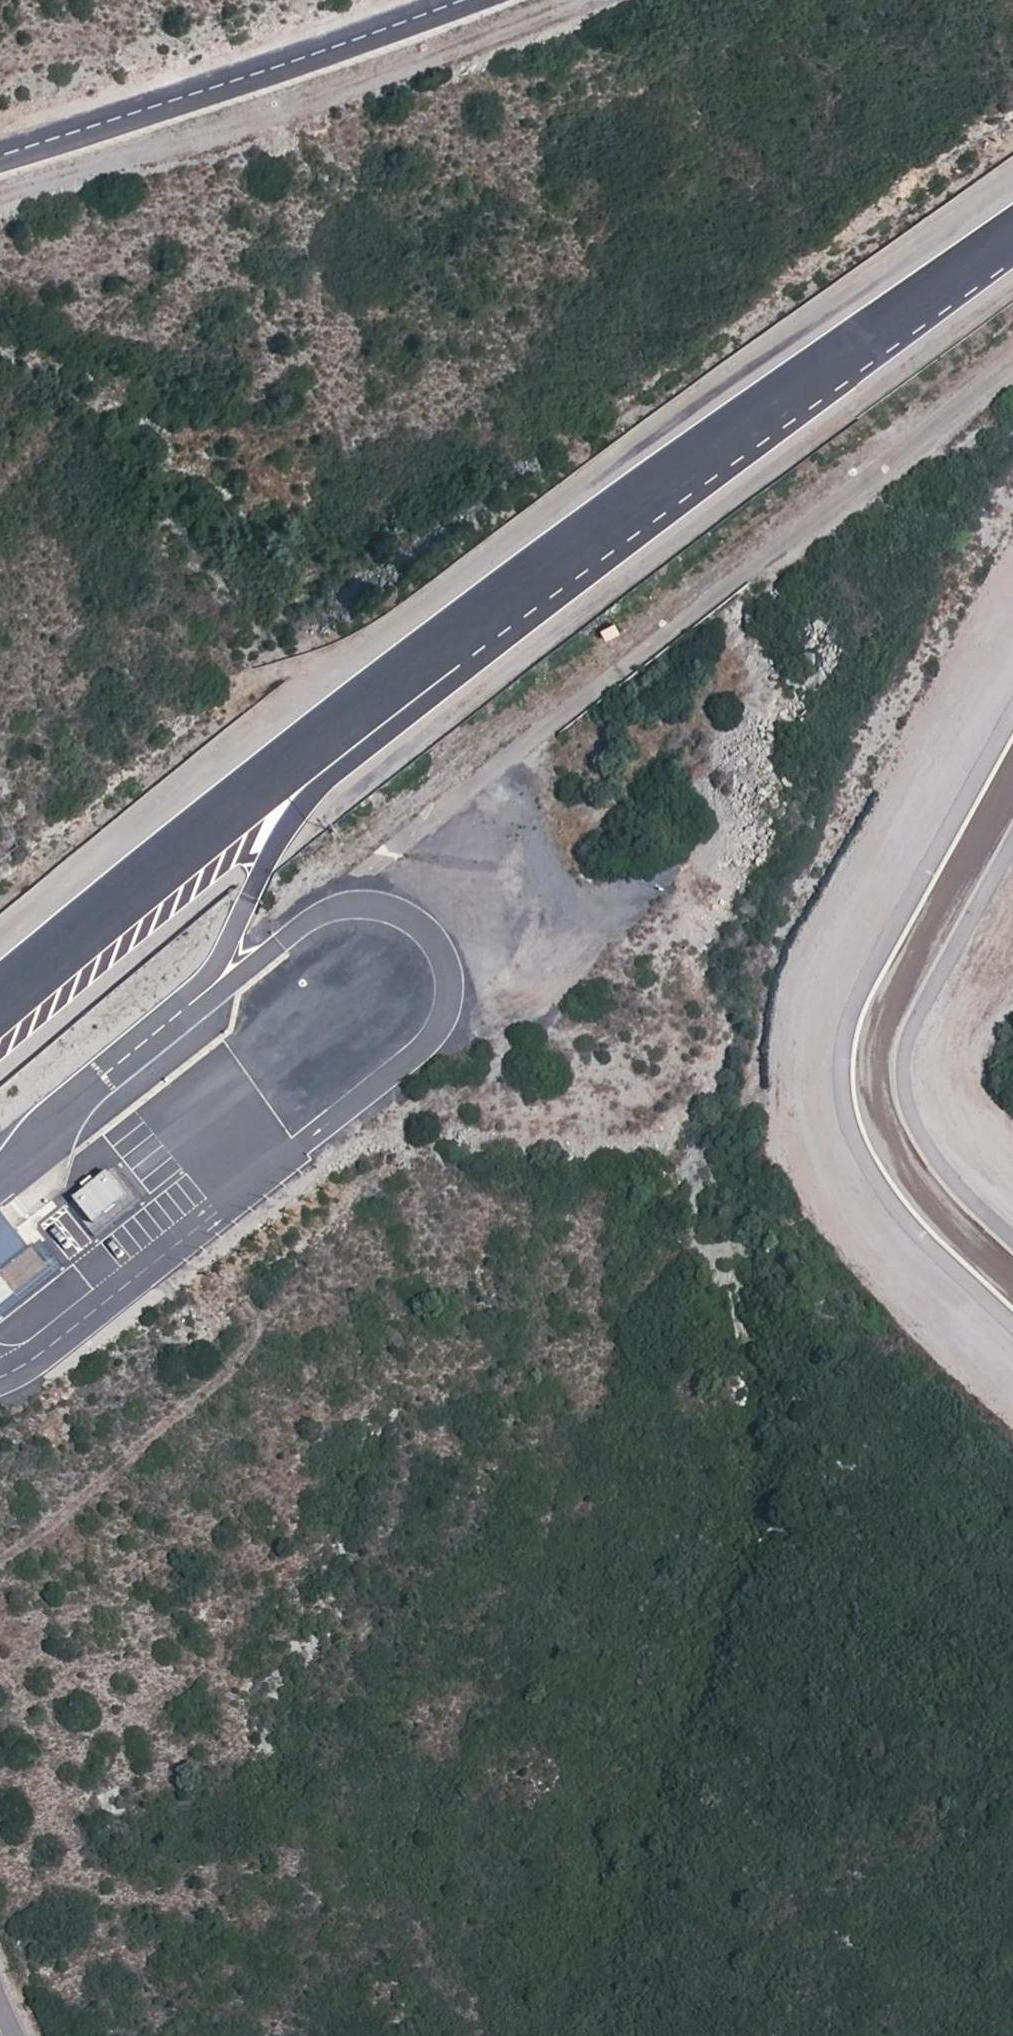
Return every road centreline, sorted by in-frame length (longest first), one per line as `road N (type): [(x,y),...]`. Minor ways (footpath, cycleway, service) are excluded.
road 1 (track): [(353,902),(394,850),(1012,362)]
road 2 (track): [(573,0),(308,101),(0,198)]
road 3 (unclassified): [(474,0),(298,67),(0,156)]

